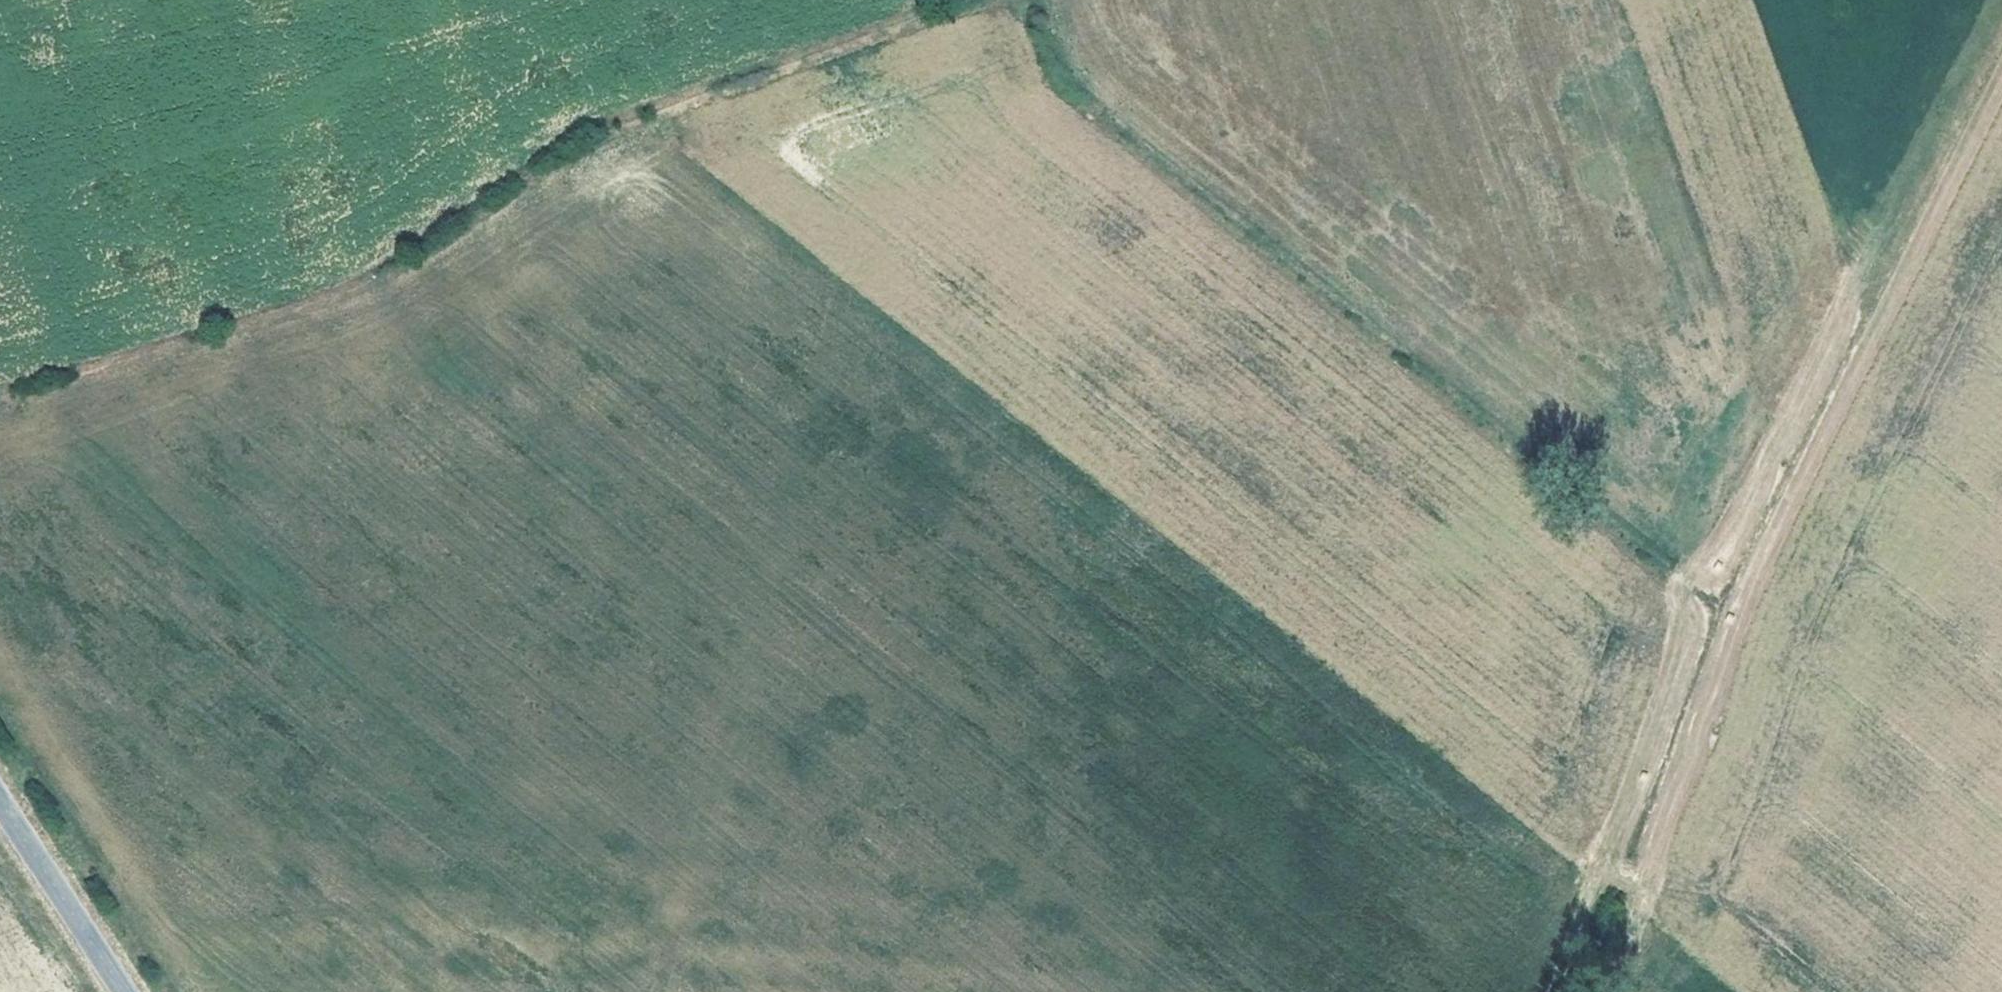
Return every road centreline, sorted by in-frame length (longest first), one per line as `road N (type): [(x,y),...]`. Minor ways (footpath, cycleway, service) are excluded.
road 1 (tertiary): [(0,801),(125,991)]

